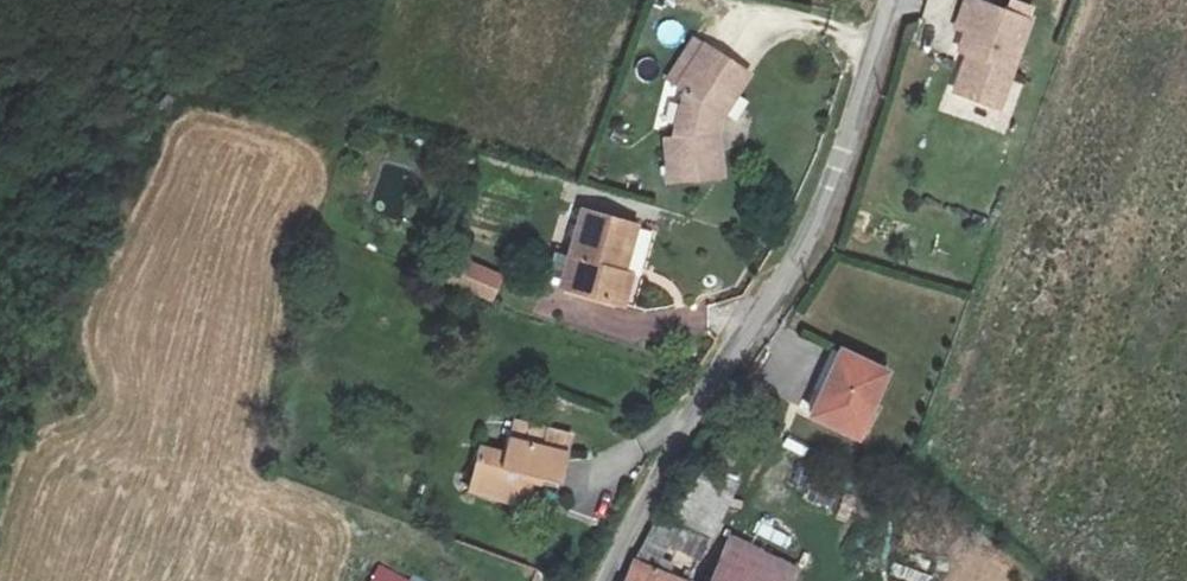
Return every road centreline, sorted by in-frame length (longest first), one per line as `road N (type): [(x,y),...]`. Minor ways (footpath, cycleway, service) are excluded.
road 1 (unclassified): [(890,0),(837,168),(799,257),(732,350),(606,580)]

